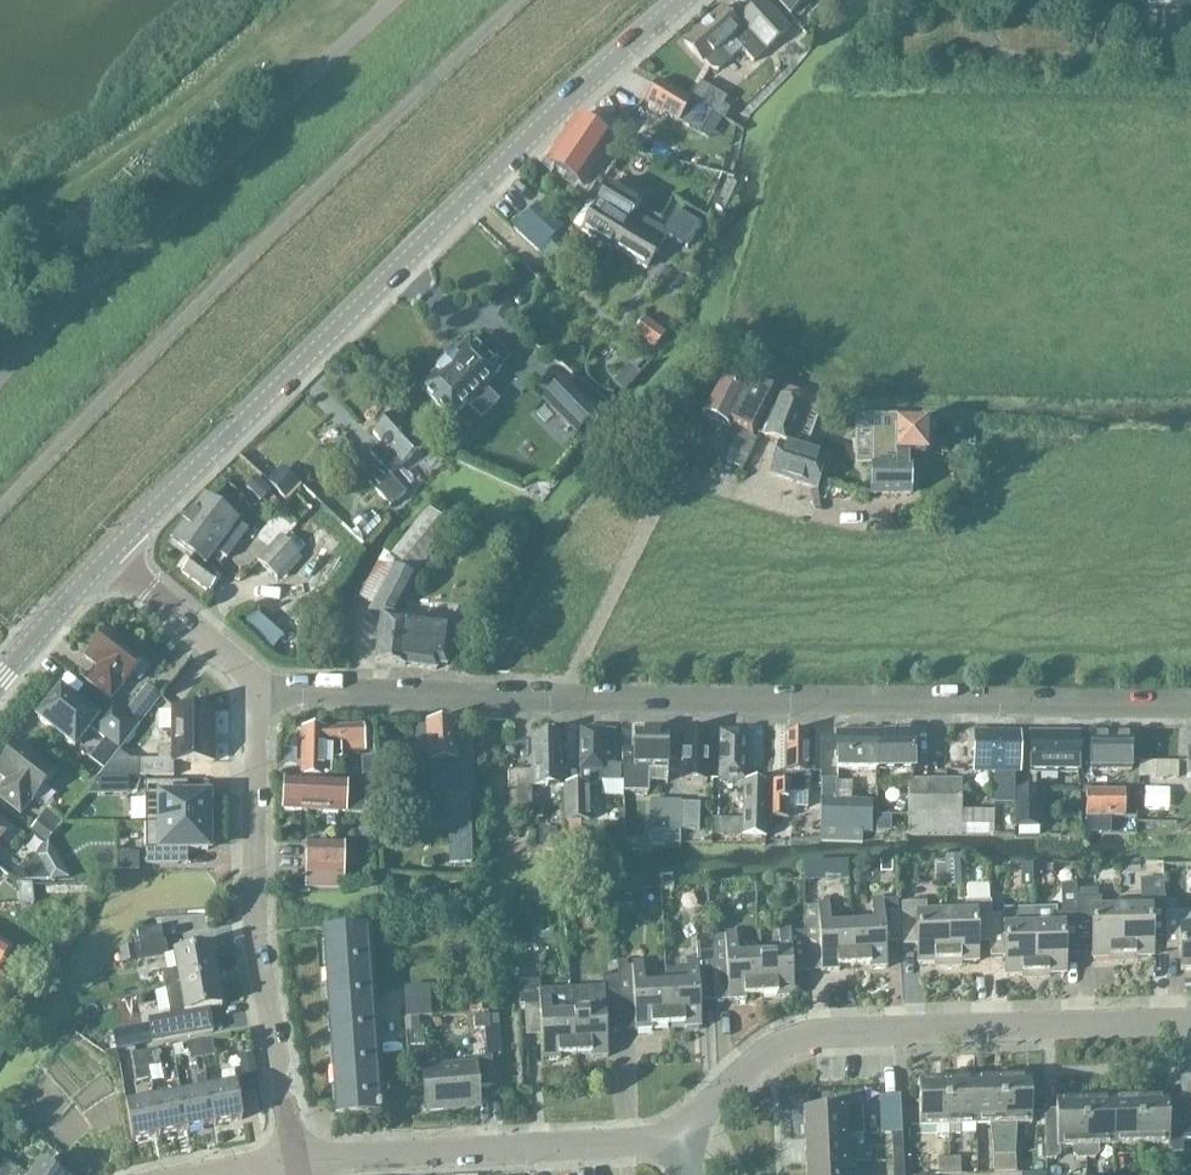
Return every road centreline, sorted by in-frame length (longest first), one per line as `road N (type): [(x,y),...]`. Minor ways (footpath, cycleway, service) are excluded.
road 1 (residential): [(1190,704),(251,688)]
road 2 (tertiary): [(108,554),(577,91),(682,0)]
road 3 (residential): [(1190,1022),(806,1035),(736,1075),(679,1132)]
road 4 (unclassified): [(0,378),(242,131),(387,0)]
road 5 (residential): [(294,1161),(255,957),(251,688)]
road 6 (residential): [(294,1161),(679,1132)]
road 7 (residential): [(251,688),(108,554)]
road 8 (tertiary): [(0,679),(108,554)]

